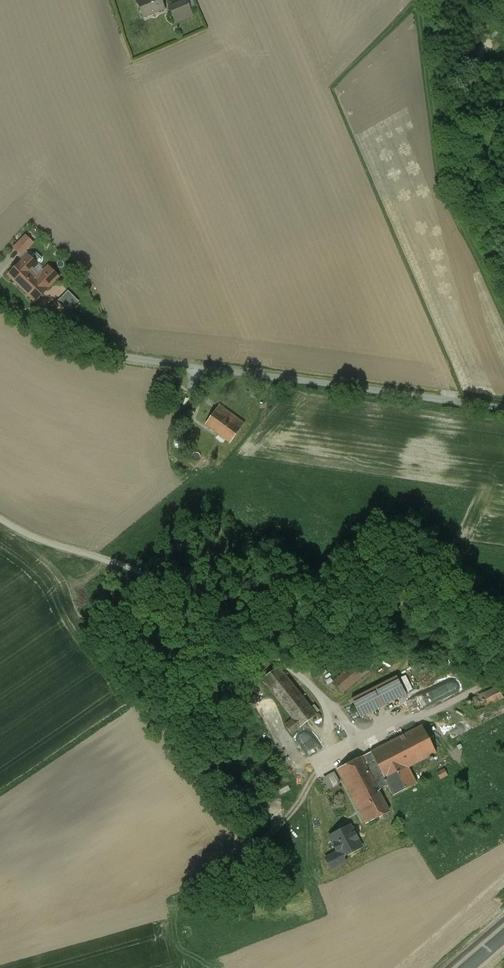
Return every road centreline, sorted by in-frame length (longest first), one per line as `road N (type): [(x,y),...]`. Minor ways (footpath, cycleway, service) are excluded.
road 1 (unclassified): [(0,301),(61,347),(503,409)]

